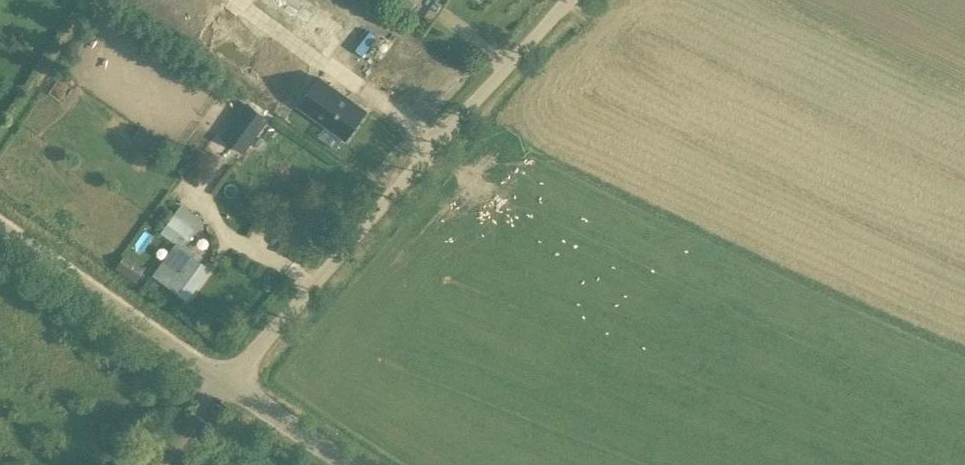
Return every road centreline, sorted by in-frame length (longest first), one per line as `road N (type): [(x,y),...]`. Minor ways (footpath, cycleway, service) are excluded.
road 1 (unclassified): [(227,384),(570,0)]
road 2 (unclassified): [(227,384),(0,227)]
road 3 (unclassified): [(352,464),(227,384)]

